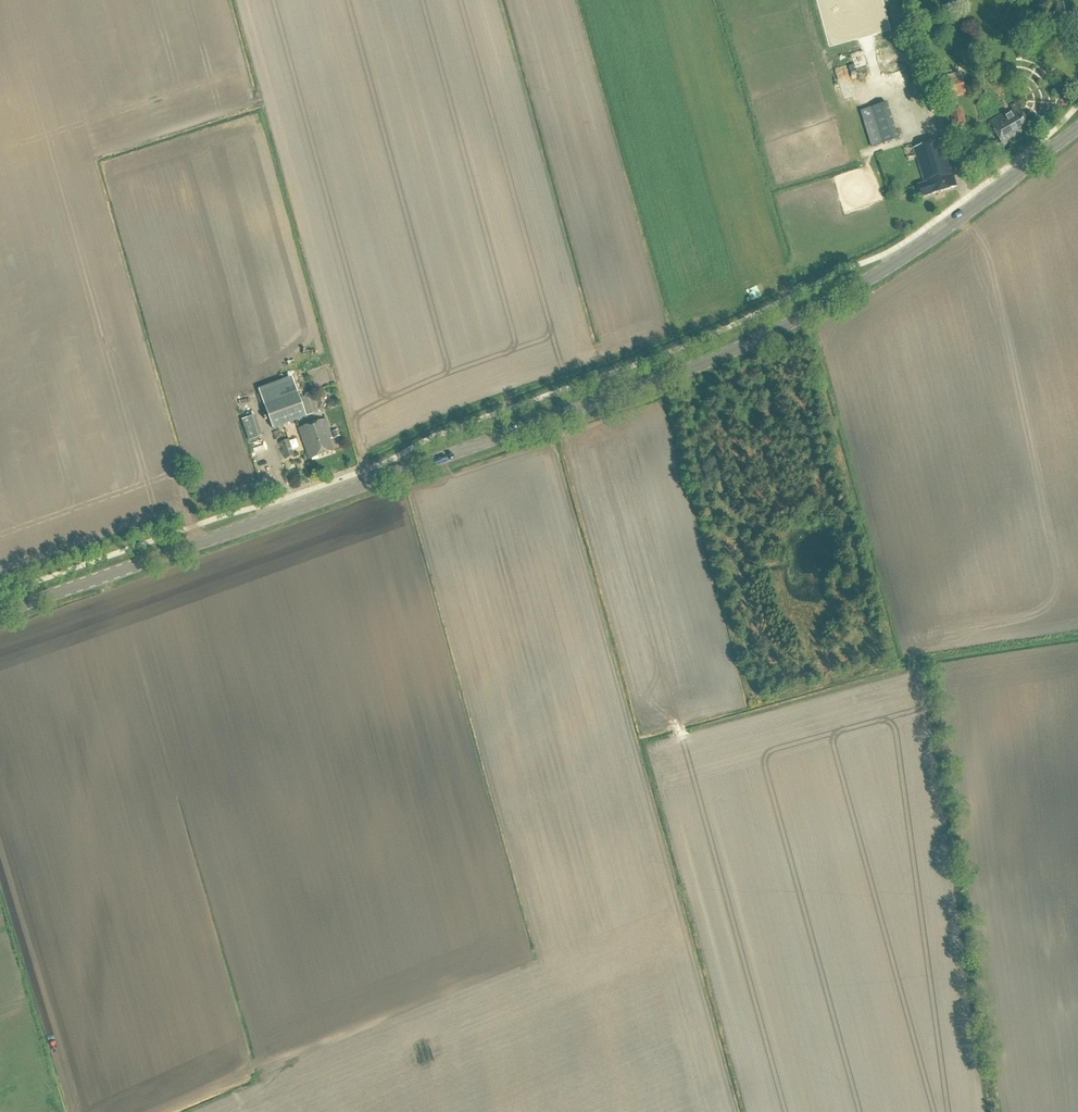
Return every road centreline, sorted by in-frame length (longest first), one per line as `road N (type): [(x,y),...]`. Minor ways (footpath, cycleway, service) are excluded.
road 1 (primary): [(0,614),(706,364),(815,314),(910,254),(1077,128)]

